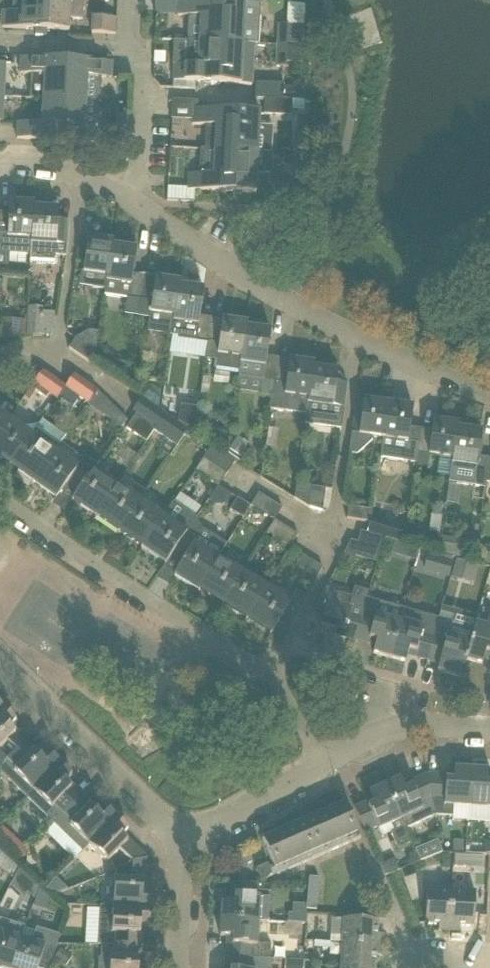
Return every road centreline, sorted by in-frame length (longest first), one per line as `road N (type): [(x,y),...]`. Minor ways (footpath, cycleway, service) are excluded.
road 1 (unclassified): [(326,761),(272,678),(0,500)]
road 2 (residential): [(489,391),(361,342),(226,270),(139,203)]
road 3 (residential): [(186,837),(0,664)]
road 4 (residential): [(489,730),(388,728),(326,761)]
road 5 (residential): [(326,761),(186,837)]
road 6 (residential): [(139,203),(145,78),(138,48)]
road 7 (residential): [(139,203),(52,171),(0,166)]
road 8 (residential): [(138,48),(0,42)]
road 9 (residential): [(177,967),(186,837)]

